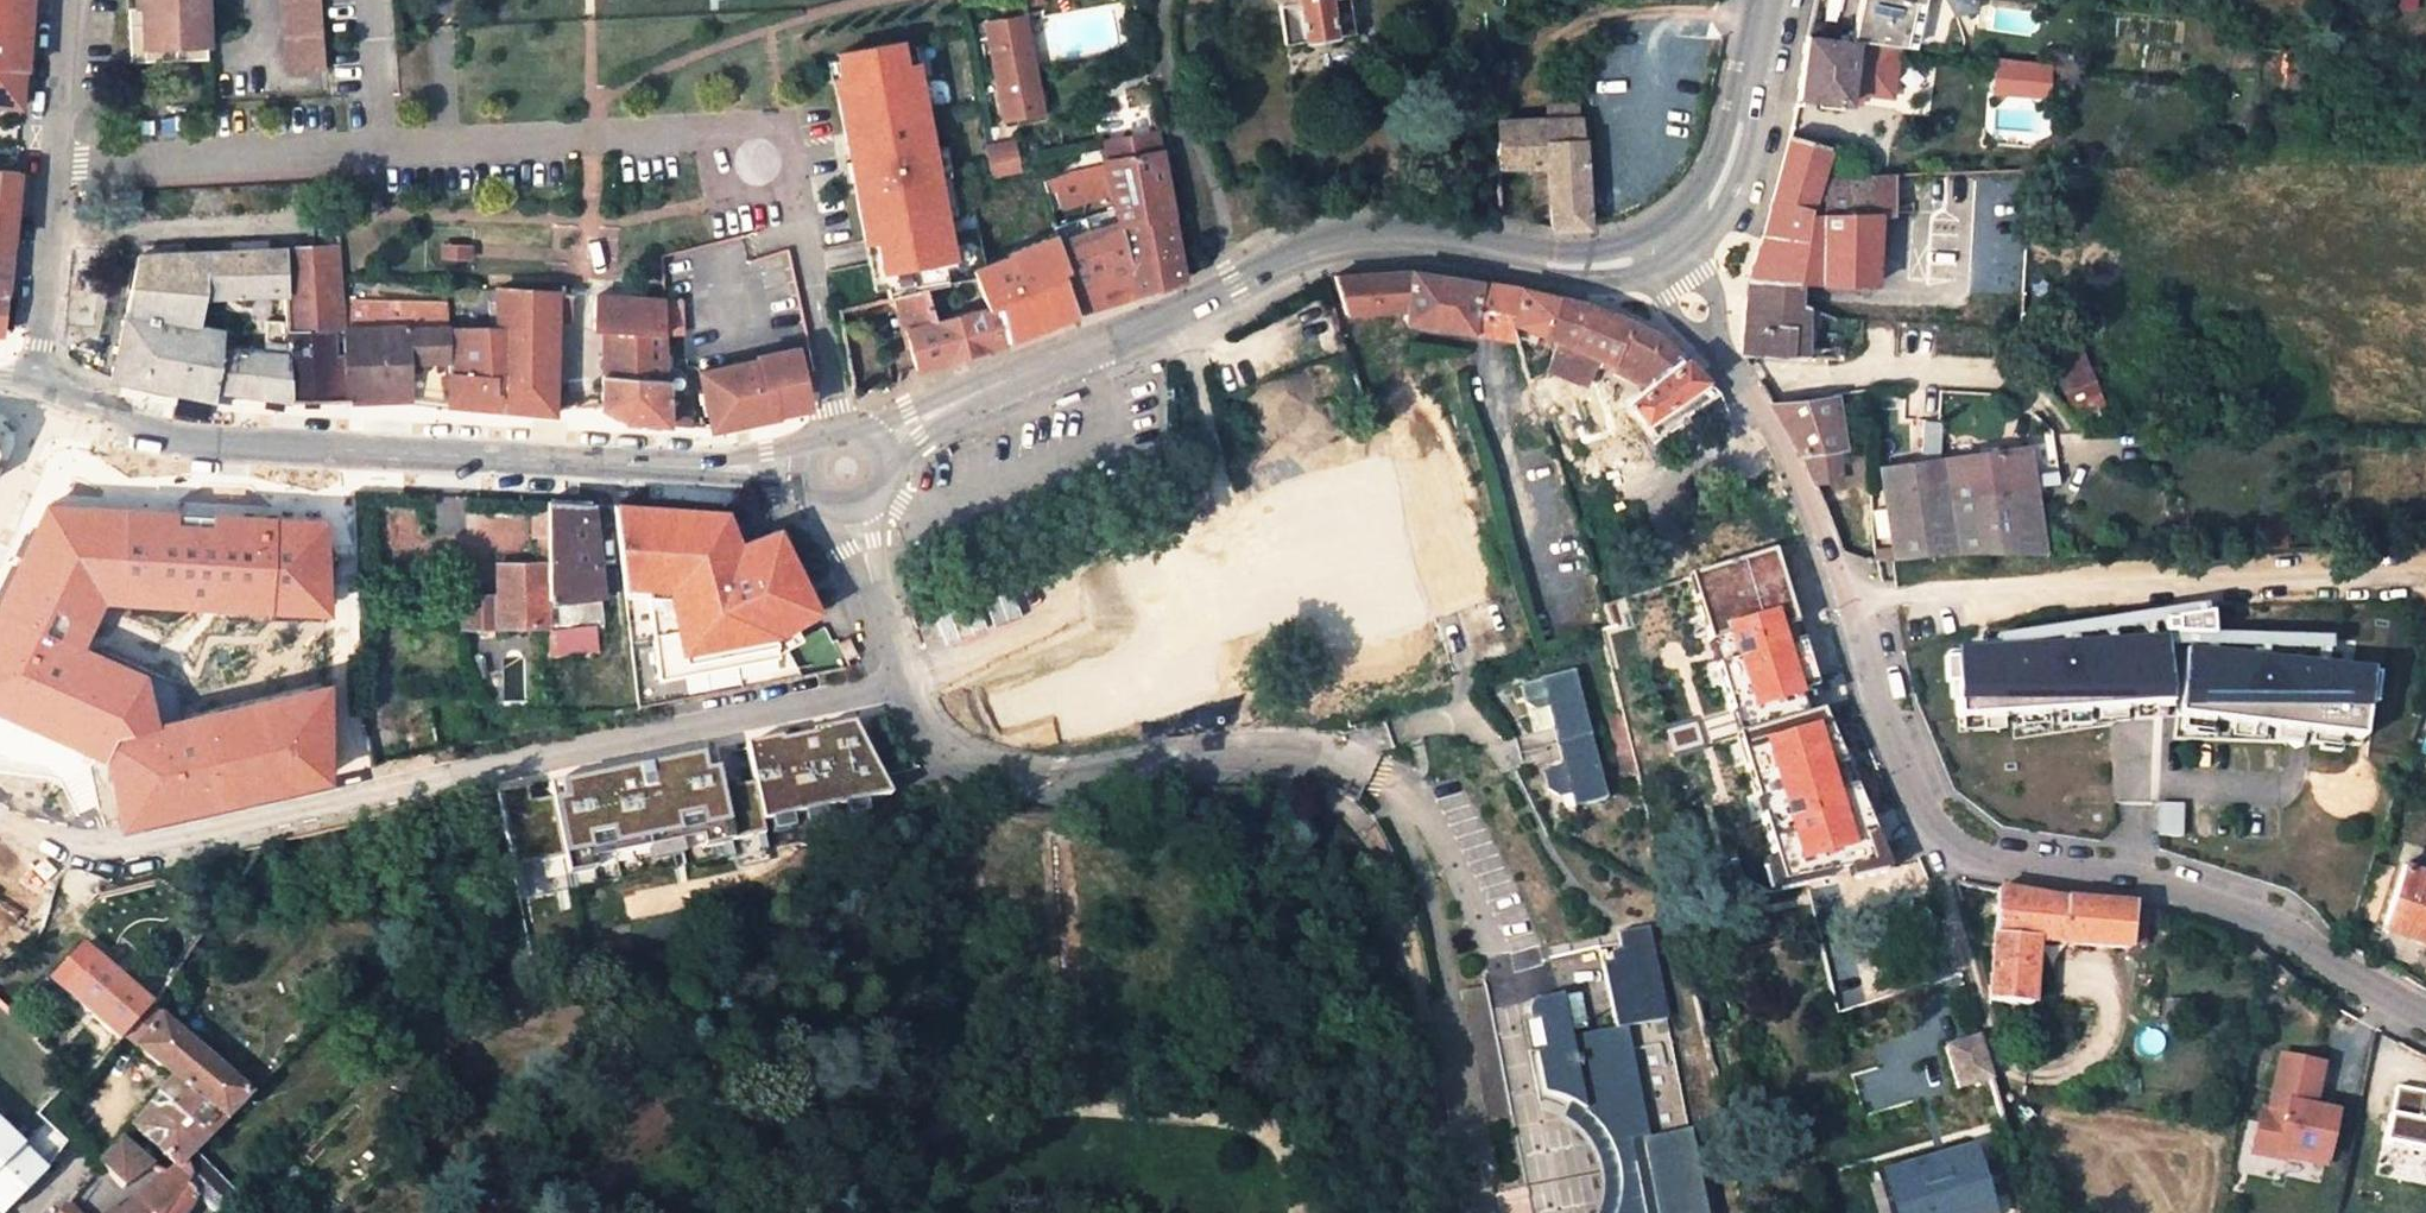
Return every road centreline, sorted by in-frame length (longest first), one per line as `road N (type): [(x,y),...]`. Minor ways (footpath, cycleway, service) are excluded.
road 1 (unclassified): [(2425,1015),(2292,933),(2167,889),(1978,862),(1934,838),(1811,520),(1714,353)]
road 2 (unclassified): [(910,676),(112,849),(0,816)]
road 3 (residential): [(52,164),(780,131),(812,285)]
road 4 (secondary): [(1647,255),(1588,266),(1393,236),(1337,242),(1178,319),(1031,373),(842,467)]
road 5 (secondary): [(842,467),(766,471),(219,442),(93,419),(39,398)]
road 6 (unclassified): [(910,676),(933,730),(985,766),(1047,777),(1250,752),(1375,772)]
road 7 (secondary): [(1763,0),(1739,122),(1716,194),(1693,226)]
road 8 (unclassified): [(39,398),(52,164)]
road 9 (unclassified): [(842,467),(910,676)]
road 10 (residential): [(842,467),(812,285)]
road 11 (unclassified): [(52,164),(68,0)]
road 12 (unclassified): [(1714,353),(1718,306),(1693,226)]
road 13 (unclassified): [(1647,255),(1682,322),(1714,353)]

